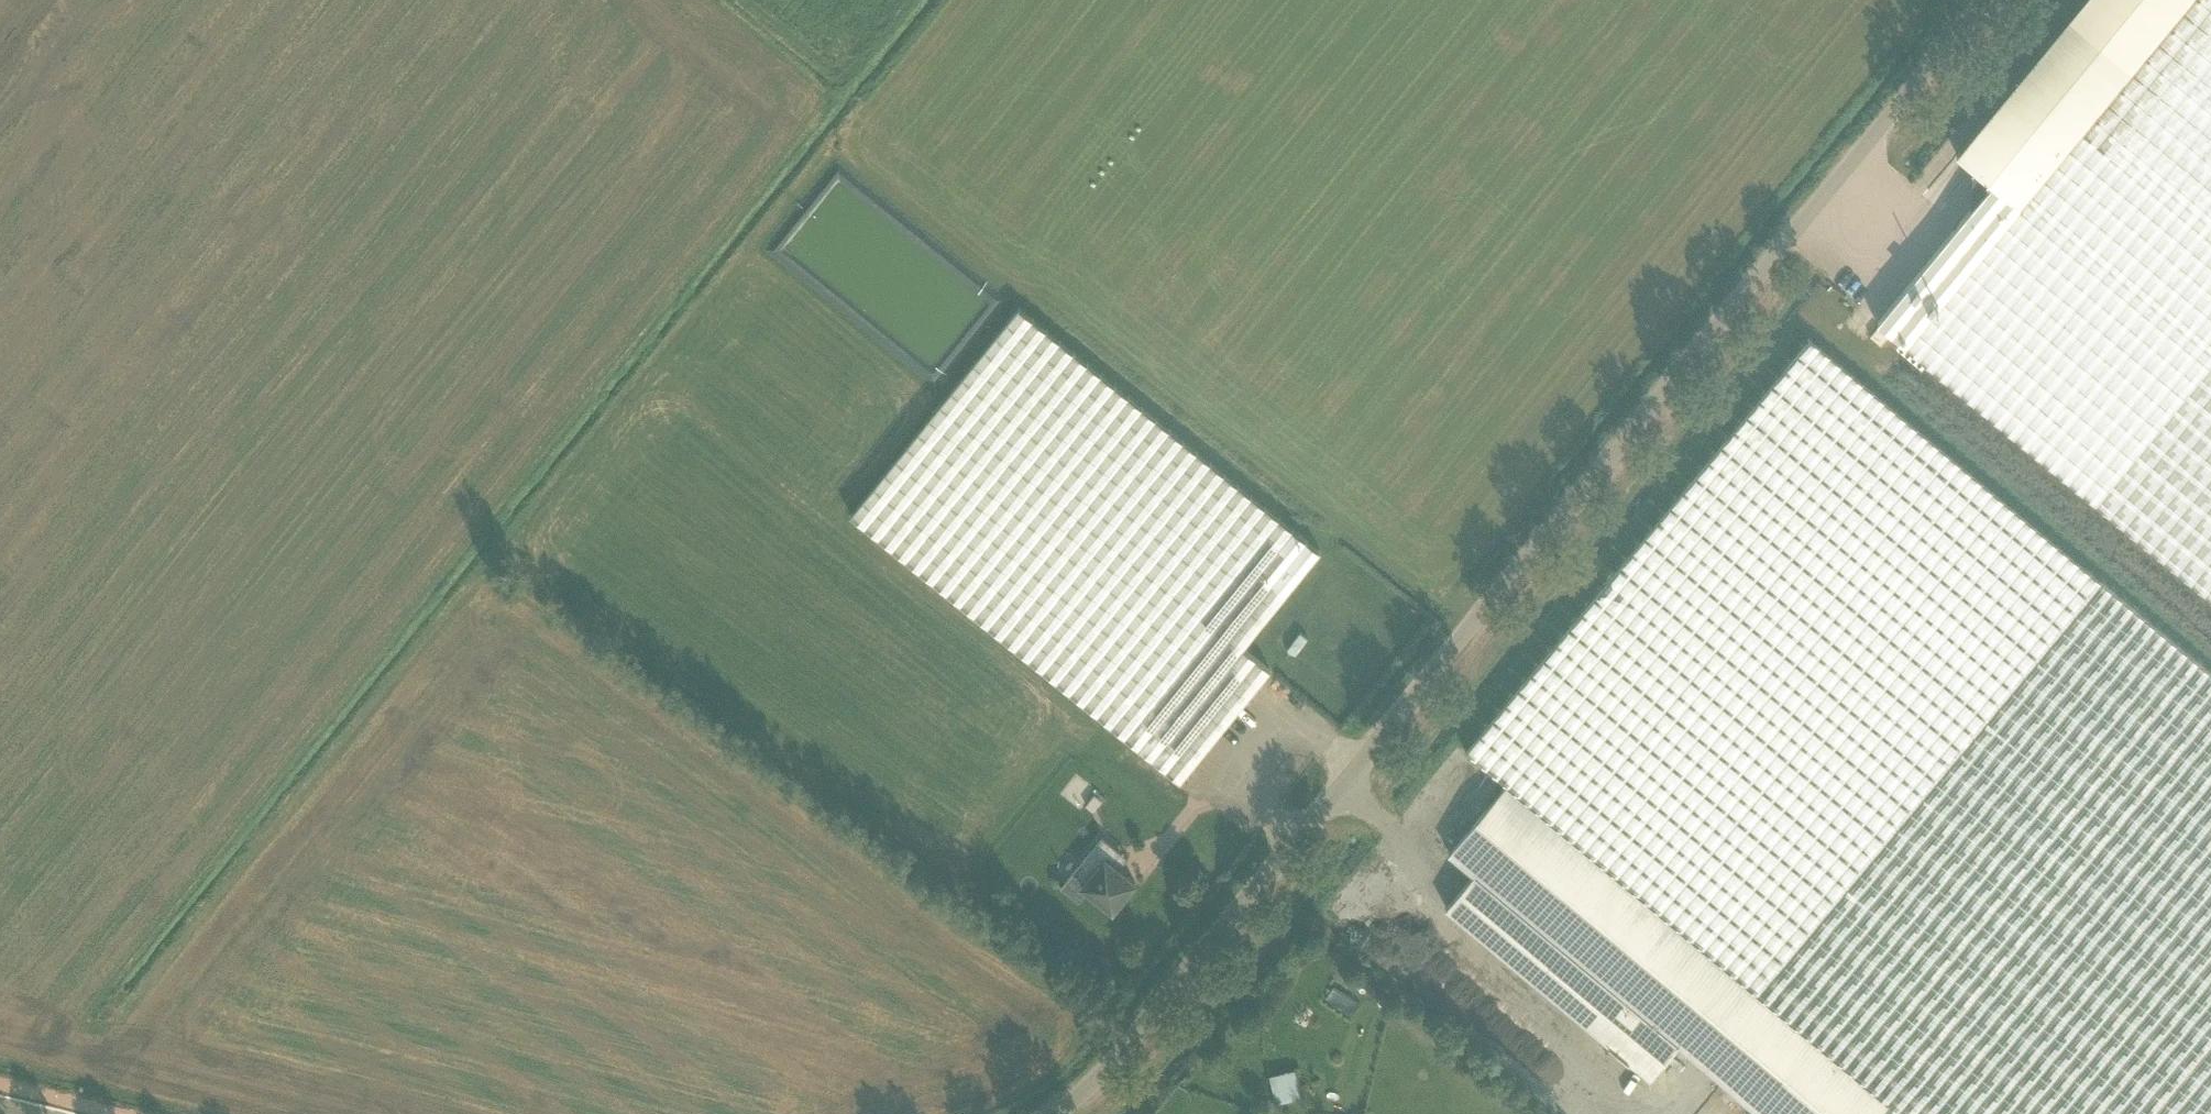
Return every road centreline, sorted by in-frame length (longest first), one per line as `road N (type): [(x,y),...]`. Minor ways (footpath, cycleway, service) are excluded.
road 1 (unclassified): [(1051,1113),(1113,1061),(1981,0)]

